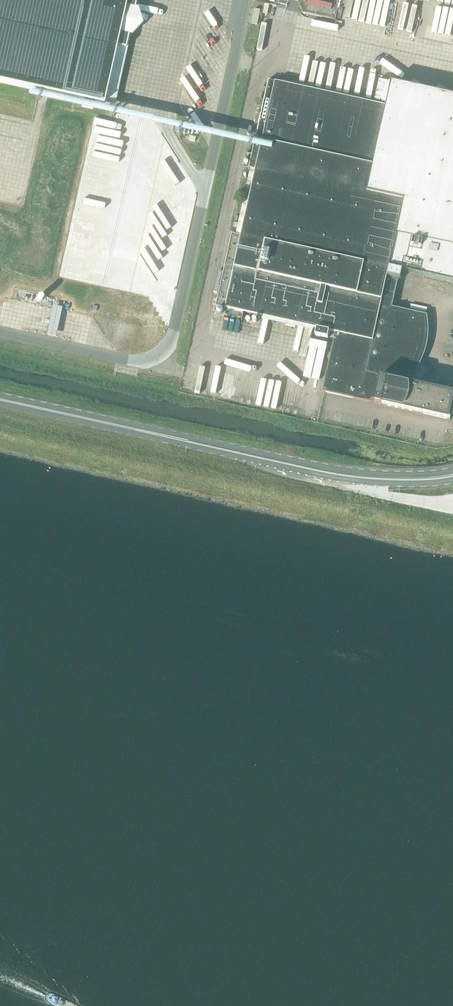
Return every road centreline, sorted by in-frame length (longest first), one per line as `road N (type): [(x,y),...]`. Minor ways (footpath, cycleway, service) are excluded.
road 1 (unclassified): [(0,333),(131,362),(164,352),(176,331),(246,0)]
road 2 (primary): [(452,475),(323,471),(0,399)]

